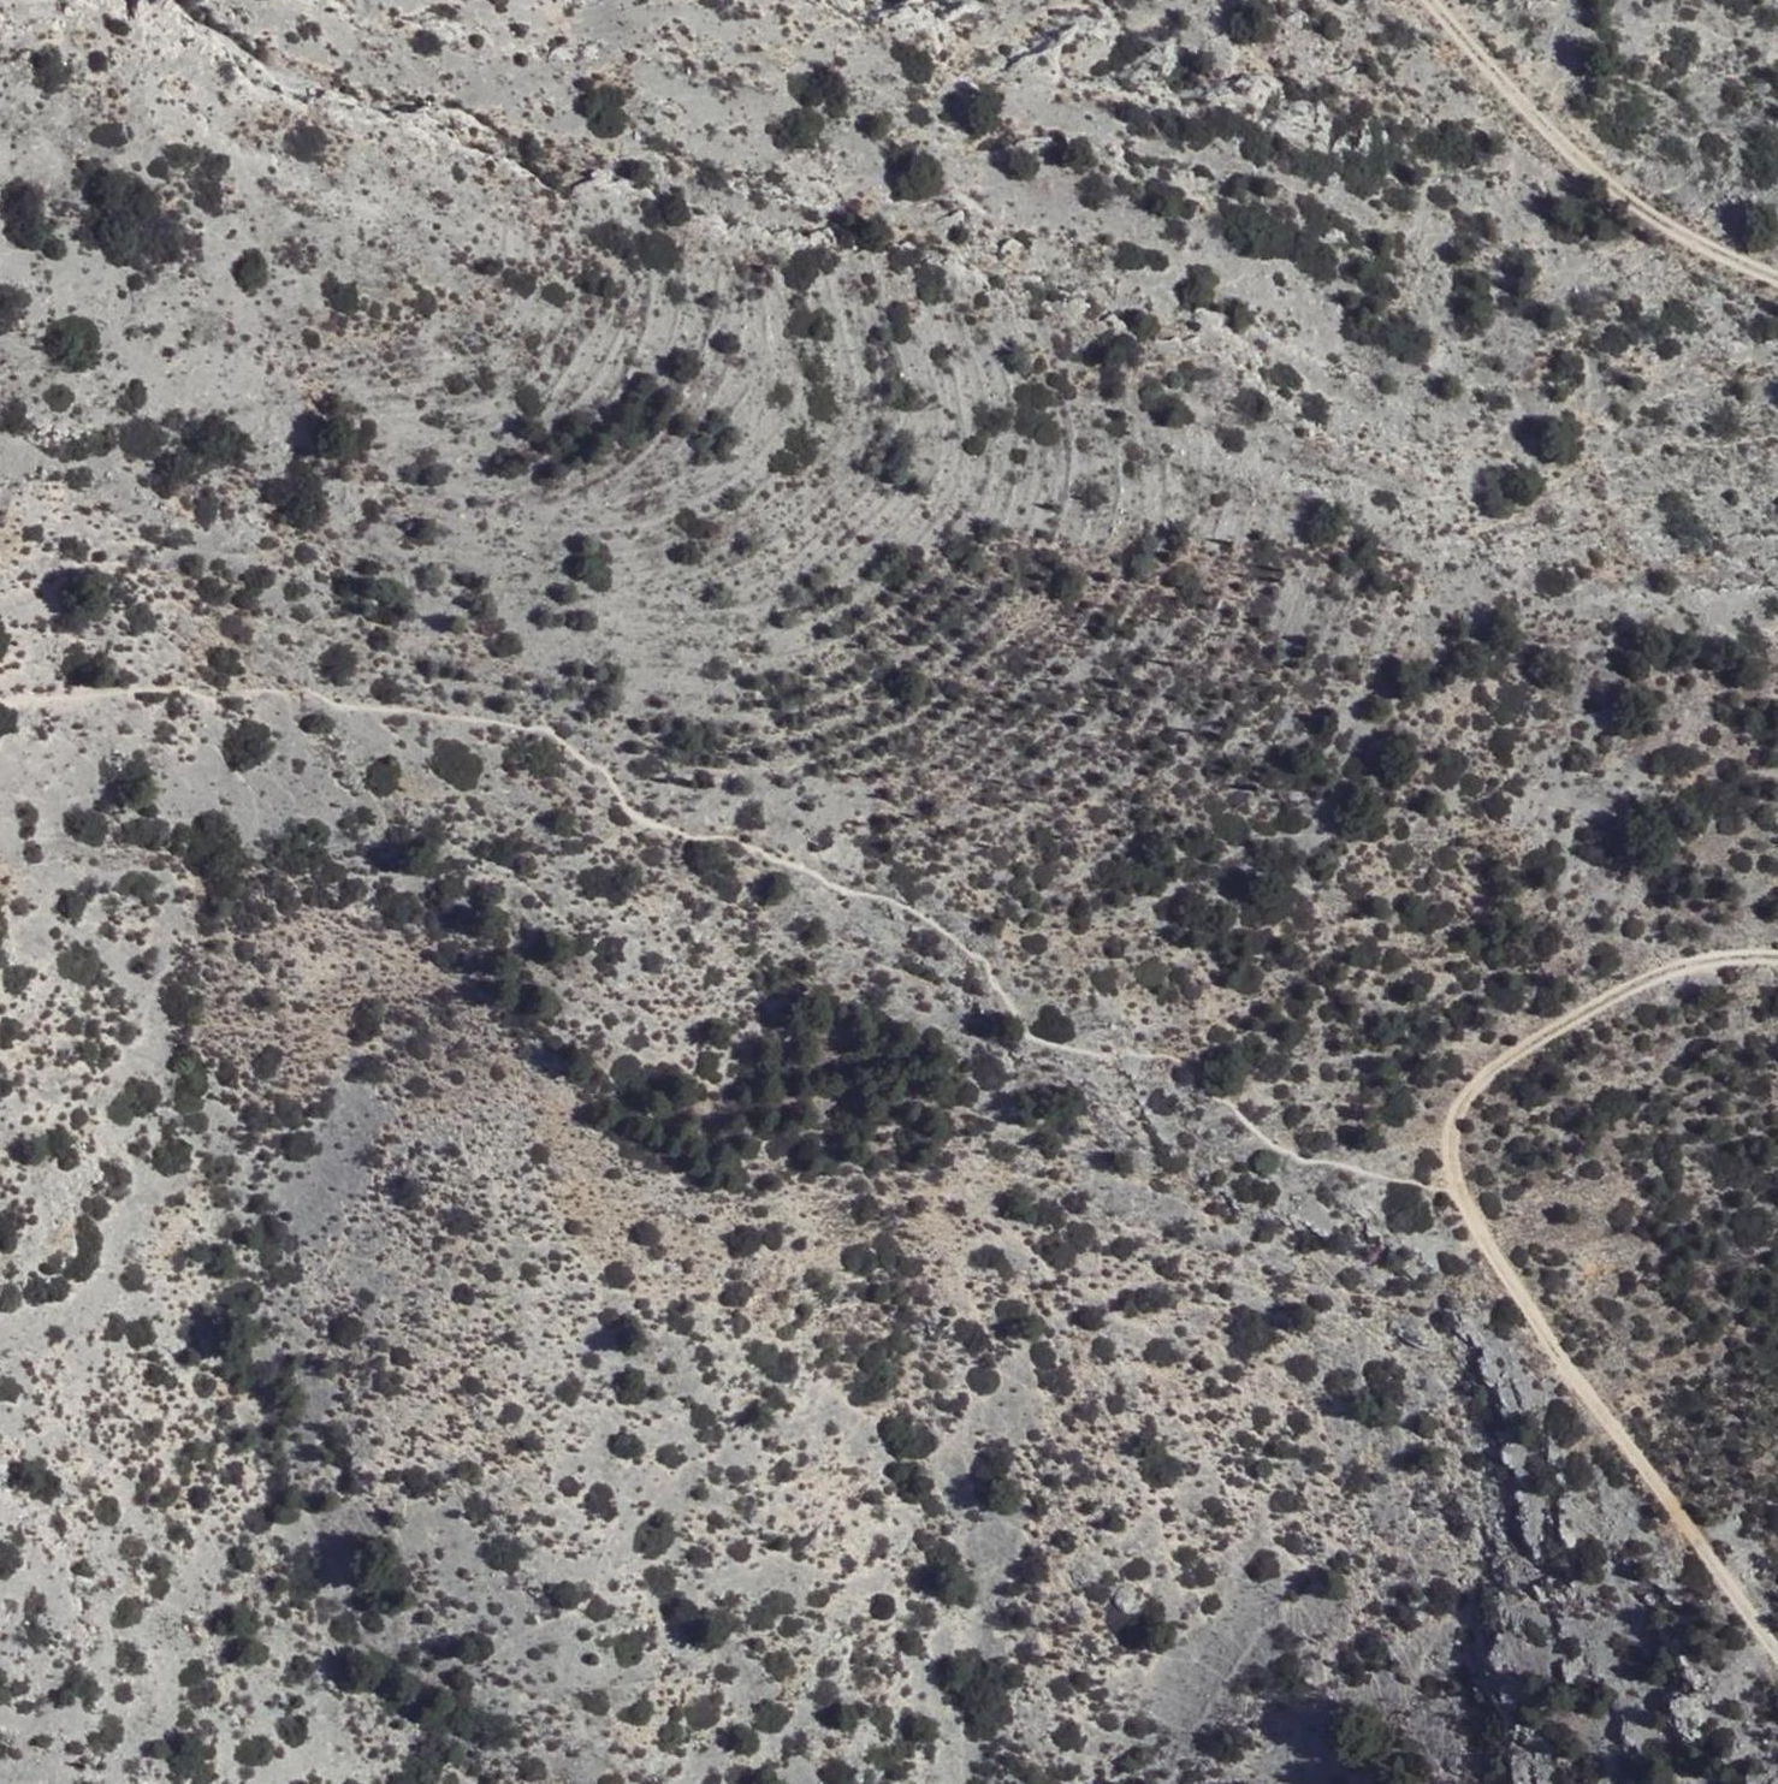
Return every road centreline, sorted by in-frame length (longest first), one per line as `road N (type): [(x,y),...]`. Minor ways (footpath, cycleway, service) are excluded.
road 1 (track): [(1777,1653),(1495,1259),(1457,1190)]
road 2 (track): [(1457,1190),(1451,1133),(1463,1101),(1514,1056),(1661,973),(1706,961),(1777,959)]
road 3 (track): [(1458,0),(1646,192),(1777,275)]

